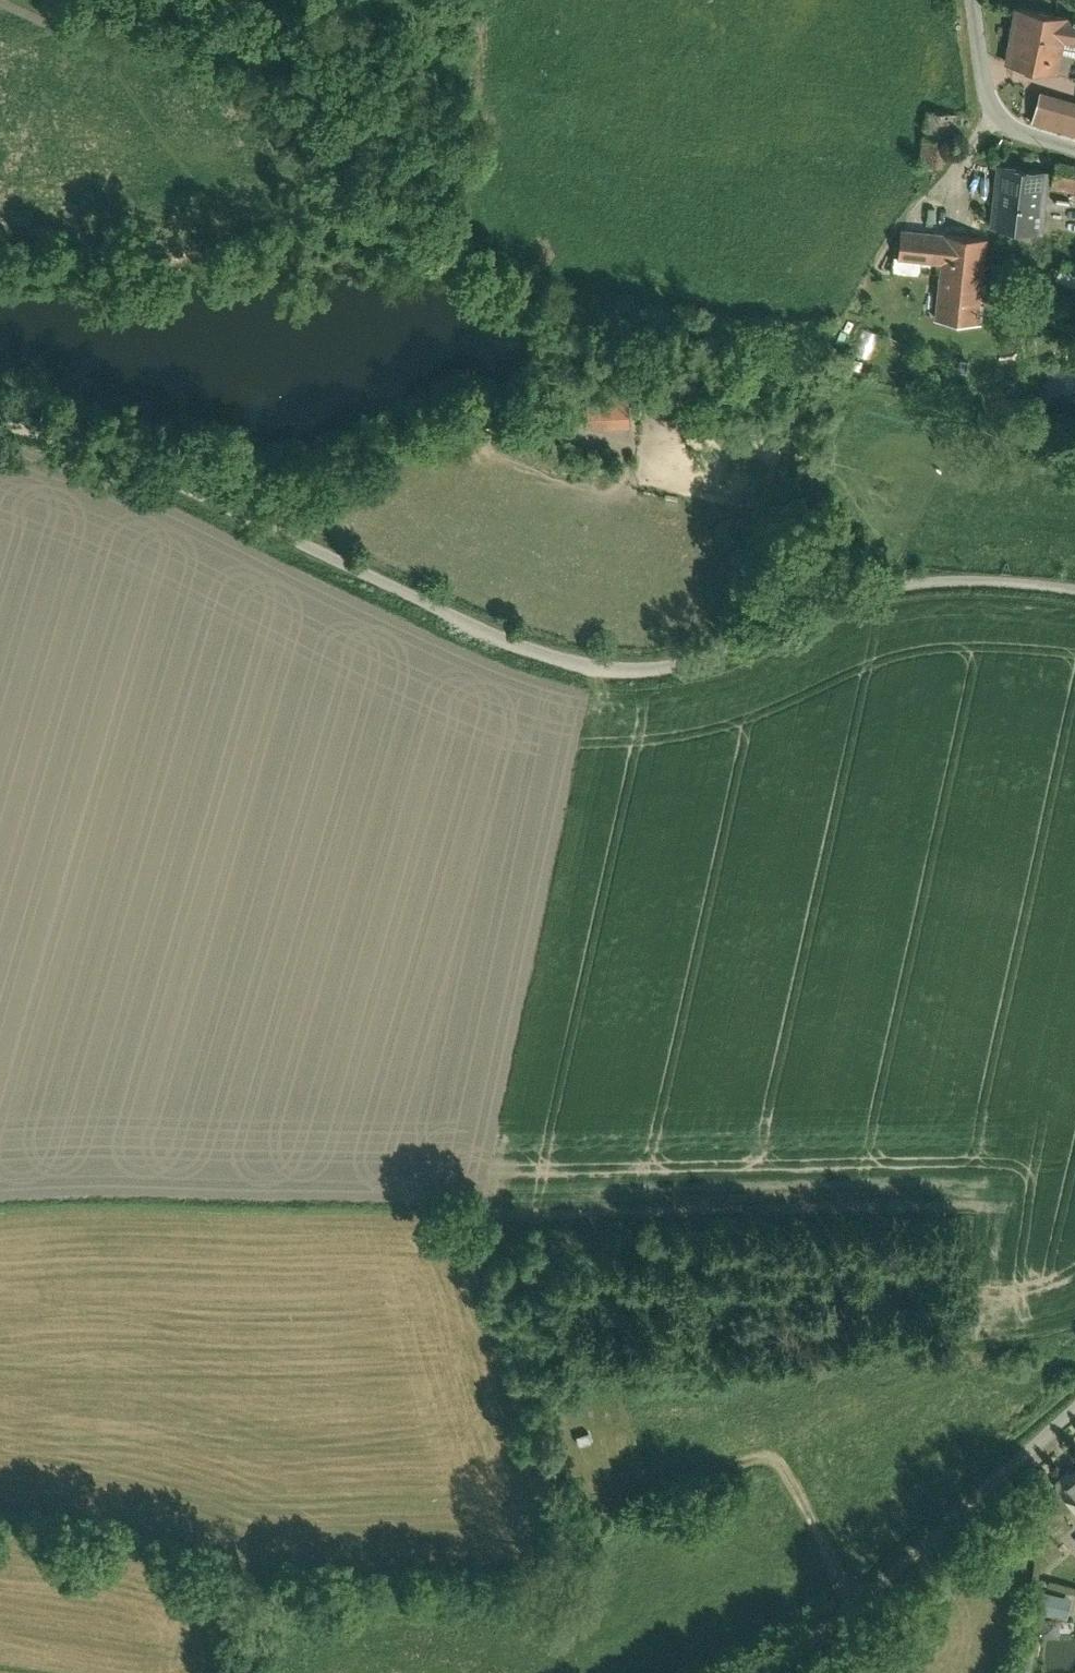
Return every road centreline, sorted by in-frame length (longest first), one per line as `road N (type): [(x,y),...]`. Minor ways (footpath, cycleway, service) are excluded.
road 1 (residential): [(1074,592),(931,582),(792,617),(693,665),(598,671),(515,648),(165,472),(0,418)]
road 2 (residential): [(1074,1413),(817,1632),(748,1672)]
road 3 (residential): [(978,0),(993,80),(1006,103),(1032,123),(1074,135)]

